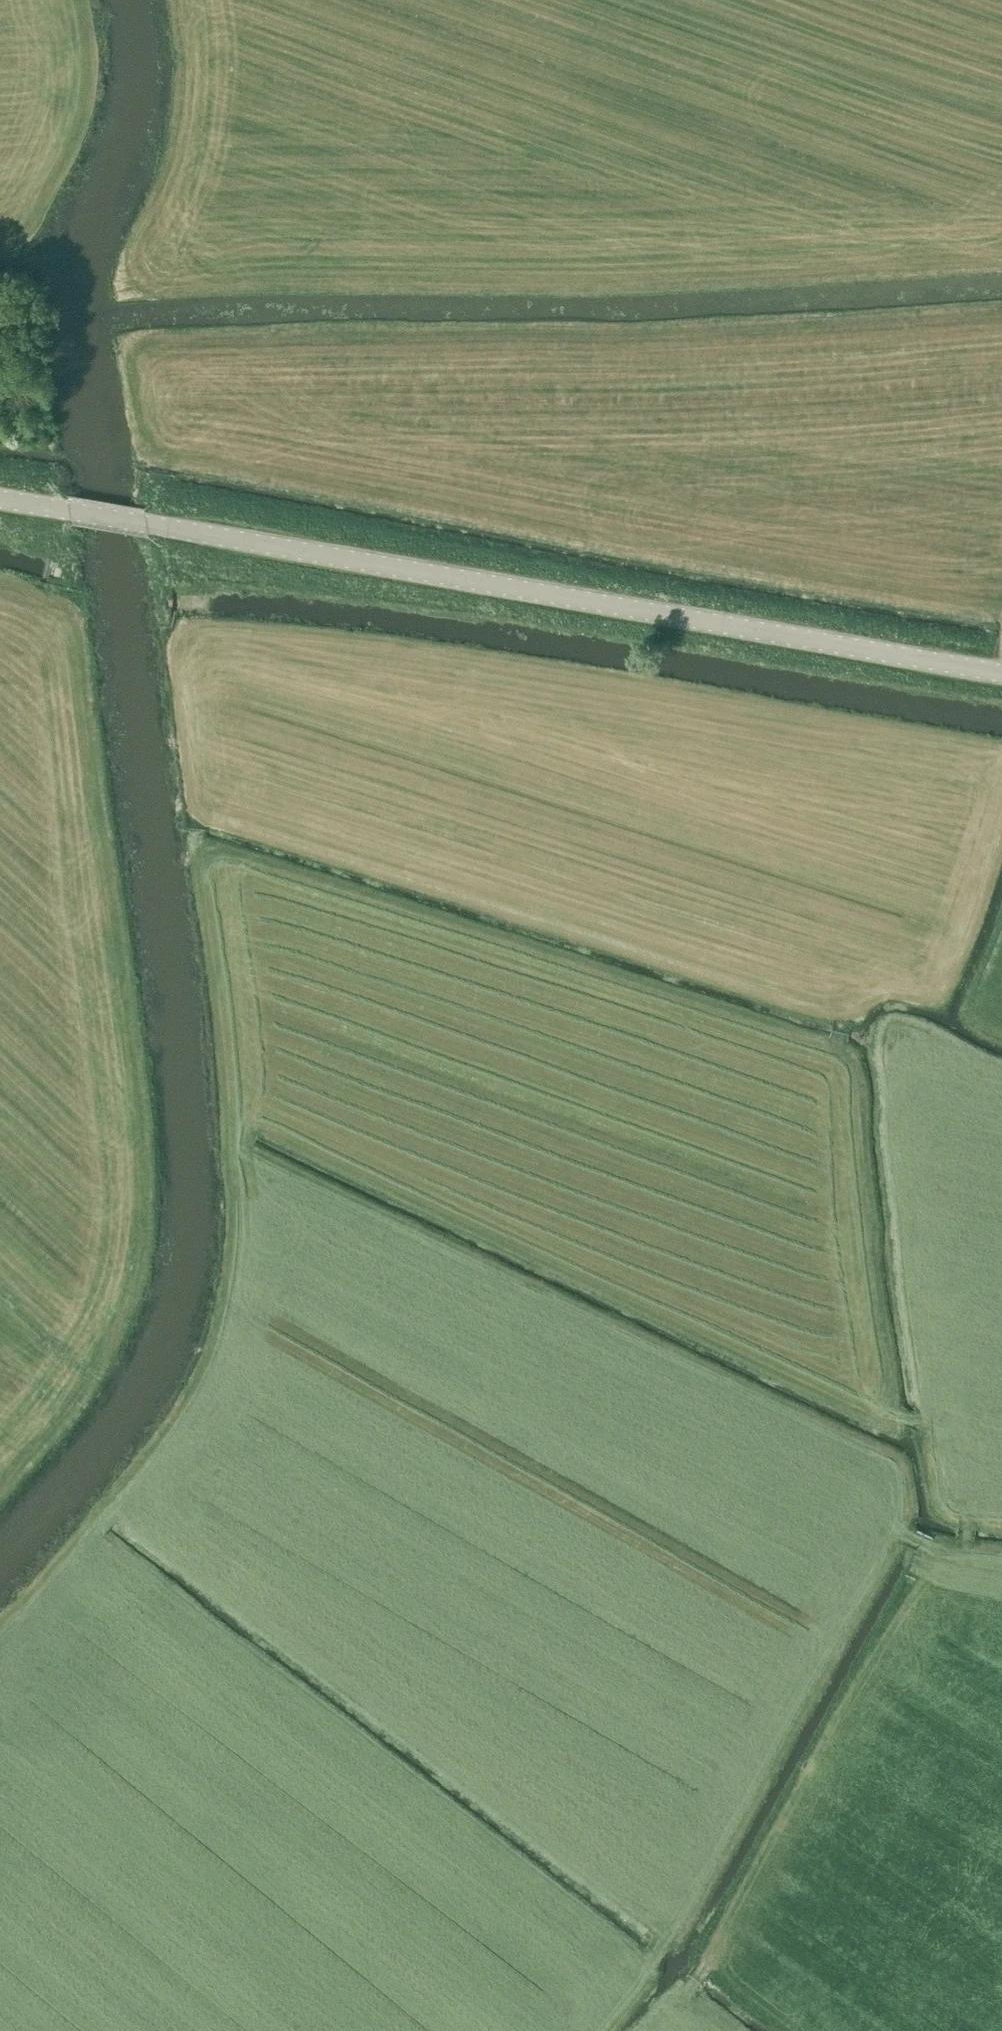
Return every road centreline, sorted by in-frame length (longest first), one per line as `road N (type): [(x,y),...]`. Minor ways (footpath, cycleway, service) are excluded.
road 1 (secondary): [(1001,674),(0,499)]

